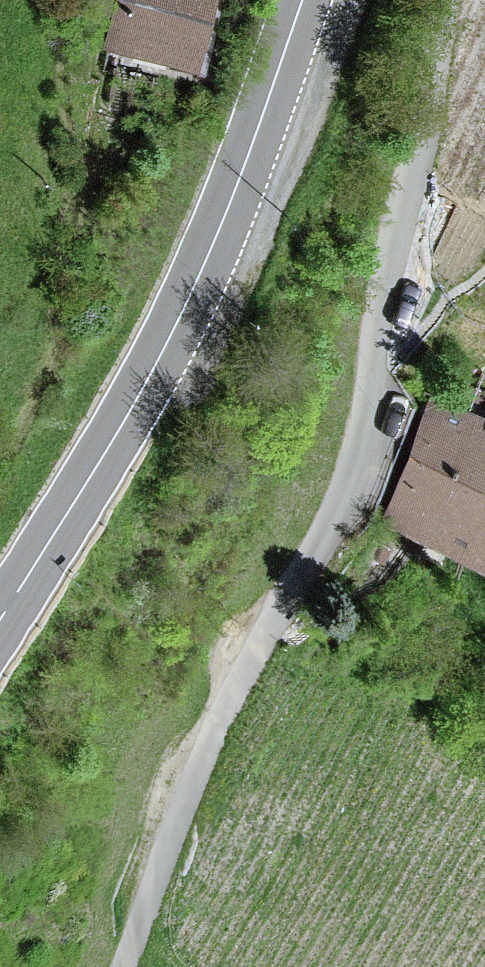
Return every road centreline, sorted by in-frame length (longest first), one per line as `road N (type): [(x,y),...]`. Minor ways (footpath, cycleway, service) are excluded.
road 1 (unclassified): [(123,966),(226,708),(353,466),(441,0)]
road 2 (secondary): [(0,622),(158,365),(215,246),(304,0)]

